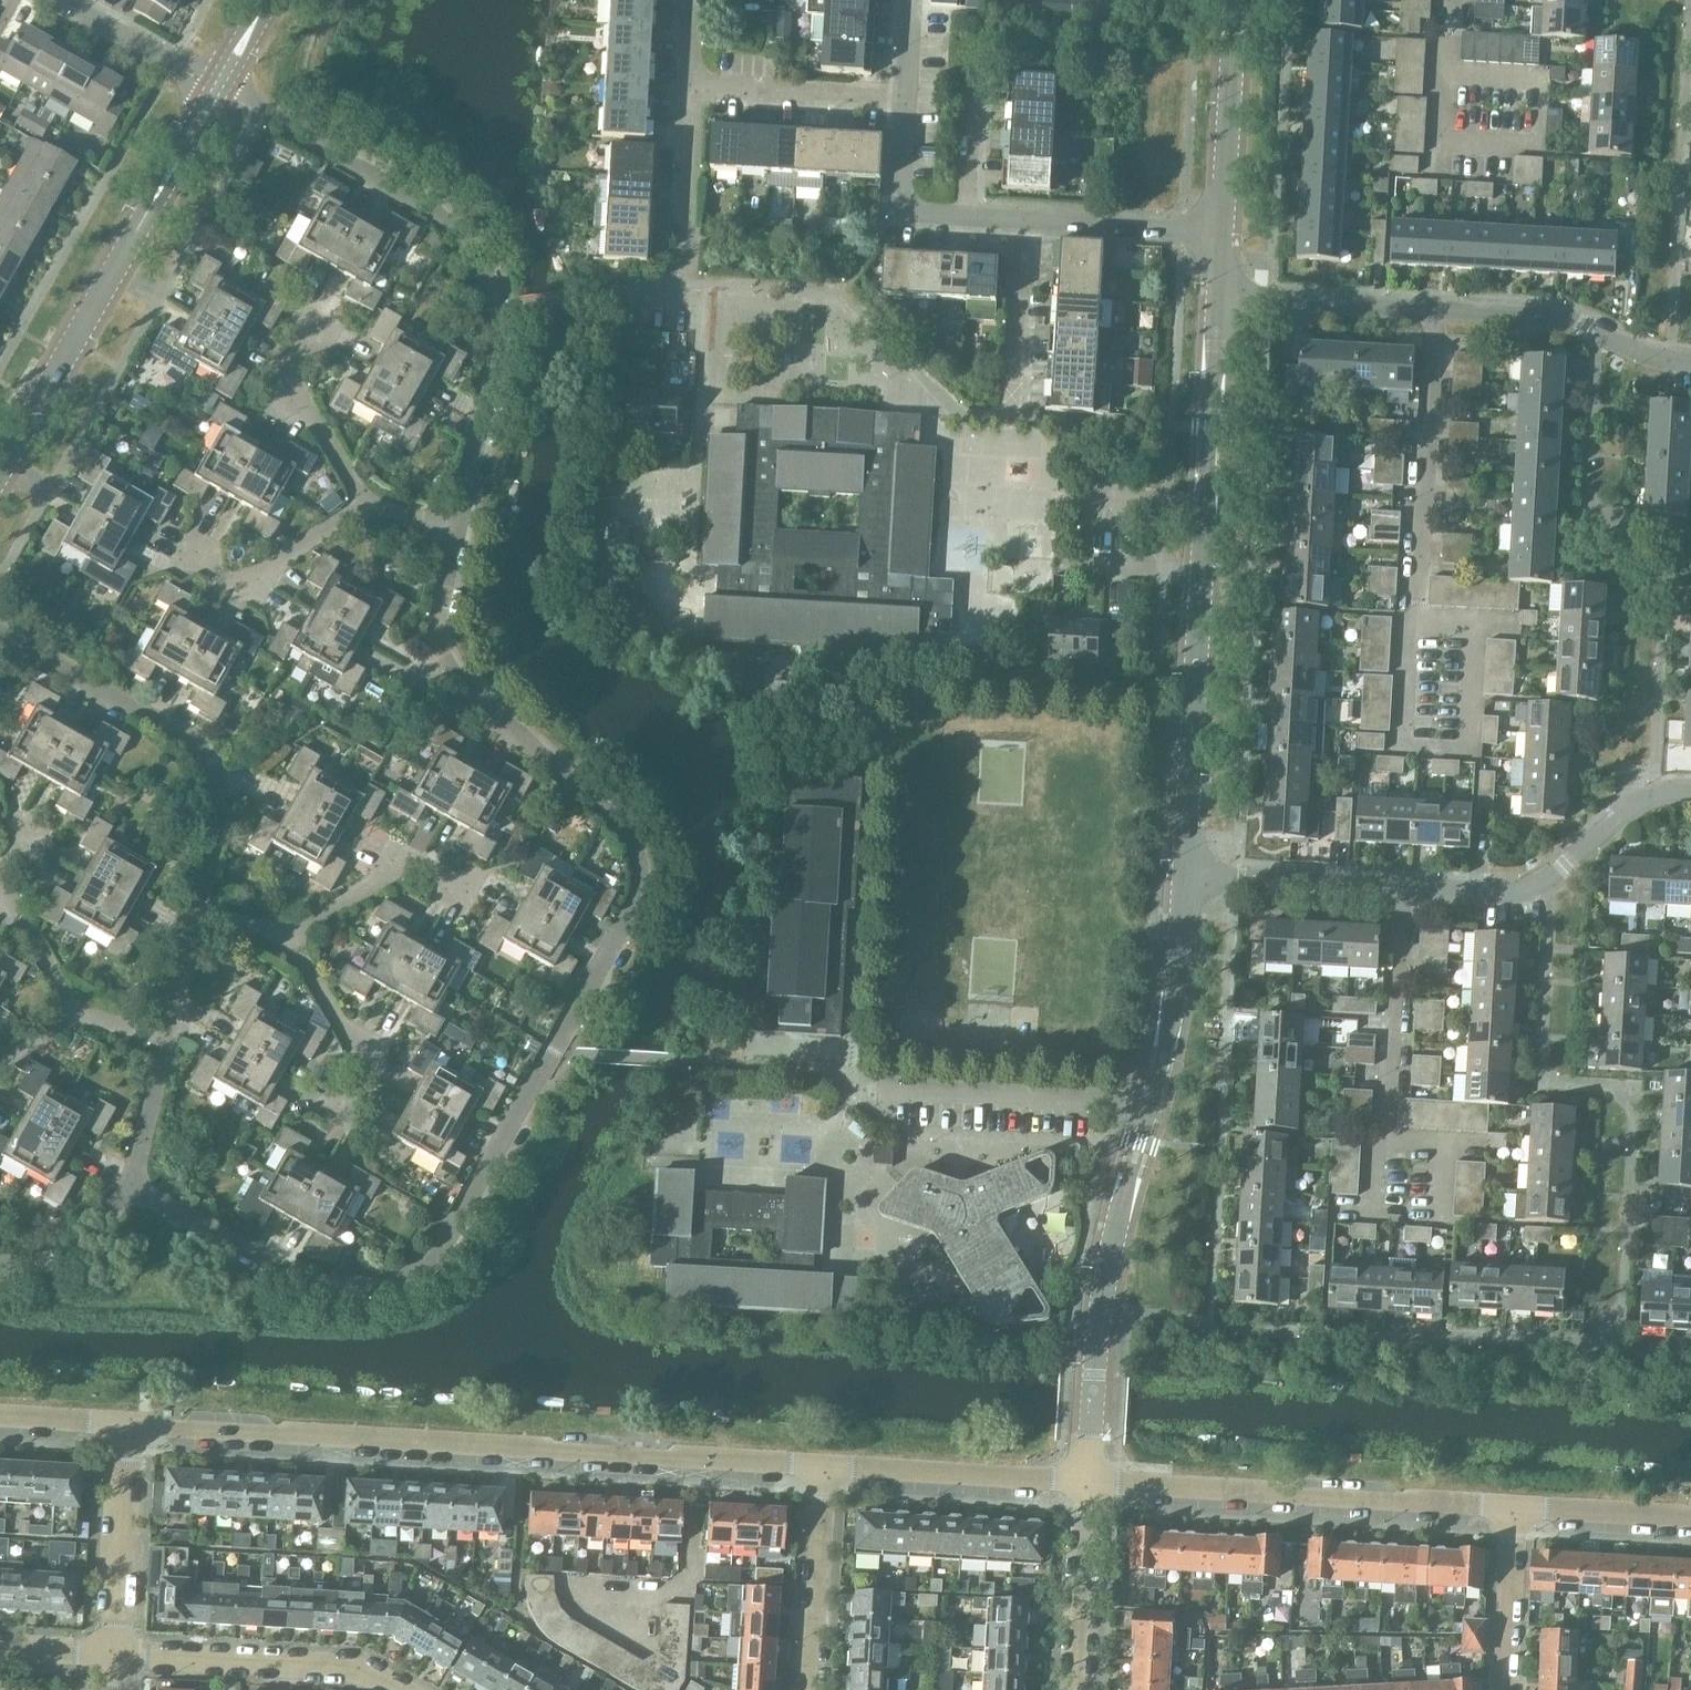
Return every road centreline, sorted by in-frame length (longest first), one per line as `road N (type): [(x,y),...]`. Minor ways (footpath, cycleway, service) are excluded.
road 1 (residential): [(132,1188),(329,1286),(397,1286),(419,1276),(453,1242),(629,907),(640,879),(635,859),(590,798),(457,674),(434,626),(452,533)]
road 2 (residential): [(822,1467),(130,1423)]
road 3 (residential): [(1088,1480),(1102,1309),(1164,1061),(1186,874)]
road 4 (residential): [(452,533),(488,380),(492,314),(482,275),(431,213),(220,88)]
road 5 (residential): [(1186,874),(1218,295)]
road 6 (residential): [(1690,793),(1641,800),(1526,891),(1186,874)]
road 7 (residential): [(1690,362),(1642,355),(1561,318),(1218,295)]
road 8 (residential): [(0,470),(220,88)]
road 9 (residential): [(1511,1507),(1088,1480)]
road 10 (residential): [(198,914),(221,797),(212,761),(186,735),(0,631)]
road 11 (residential): [(392,1689),(344,1669),(113,1650)]
road 12 (residential): [(688,92),(680,298),(619,296)]
road 13 (residential): [(1088,1480),(822,1467)]
road 14 (residential): [(1221,234),(1234,0)]
road 15 (residential): [(113,1650),(130,1423)]
road 16 (residential): [(807,1689),(822,1467)]
road 17 (residential): [(907,102),(688,92)]
road 18 (residential): [(1083,1689),(1088,1480)]
road 19 (residential): [(288,936),(412,860),(462,888)]
road 20 (residential): [(1221,234),(1024,222)]
road 21 (residential): [(364,512),(288,393),(287,376),(305,342)]
road 22 (residential): [(1016,409),(1024,222)]
road 23 (residential): [(196,548),(237,571),(364,512)]
road 24 (residential): [(220,88),(57,0)]
road 25 (residential): [(1511,1507),(1498,1689)]
road 26 (residential): [(1690,1518),(1511,1507)]
road 27 (residential): [(907,102),(904,198),(932,217),(974,219)]
road 28 (residential): [(132,1188),(68,1249),(0,1265)]
road 29 (residential): [(132,1188),(166,1039)]
road 30 (residential): [(356,1048),(288,936)]
road 31 (residential): [(130,1423),(0,1415)]
road 32 (residential): [(76,1018),(10,906)]
road 33 (residential): [(166,1039),(198,914)]

